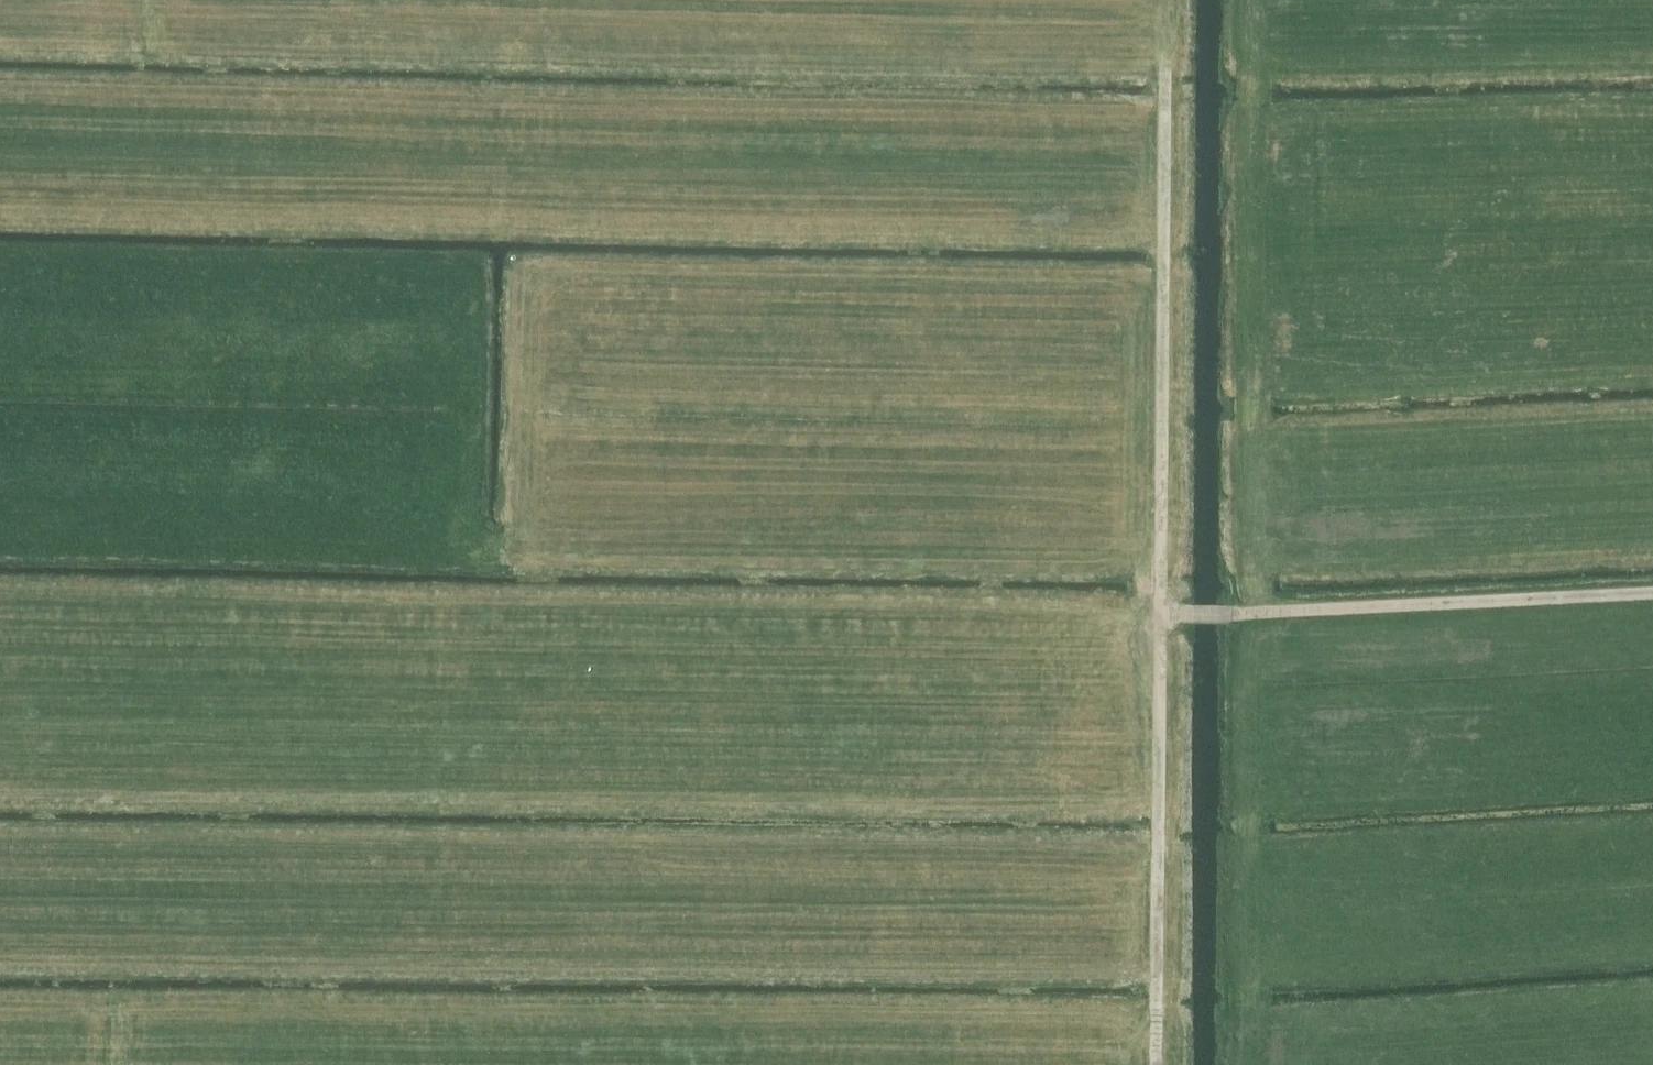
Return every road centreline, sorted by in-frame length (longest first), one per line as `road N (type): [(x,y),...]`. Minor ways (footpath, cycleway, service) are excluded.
road 1 (track): [(1163,612),(956,660),(0,772)]
road 2 (track): [(1163,612),(1165,67)]
road 3 (track): [(1652,592),(1163,612)]
road 4 (track): [(1163,612),(1157,1064)]

